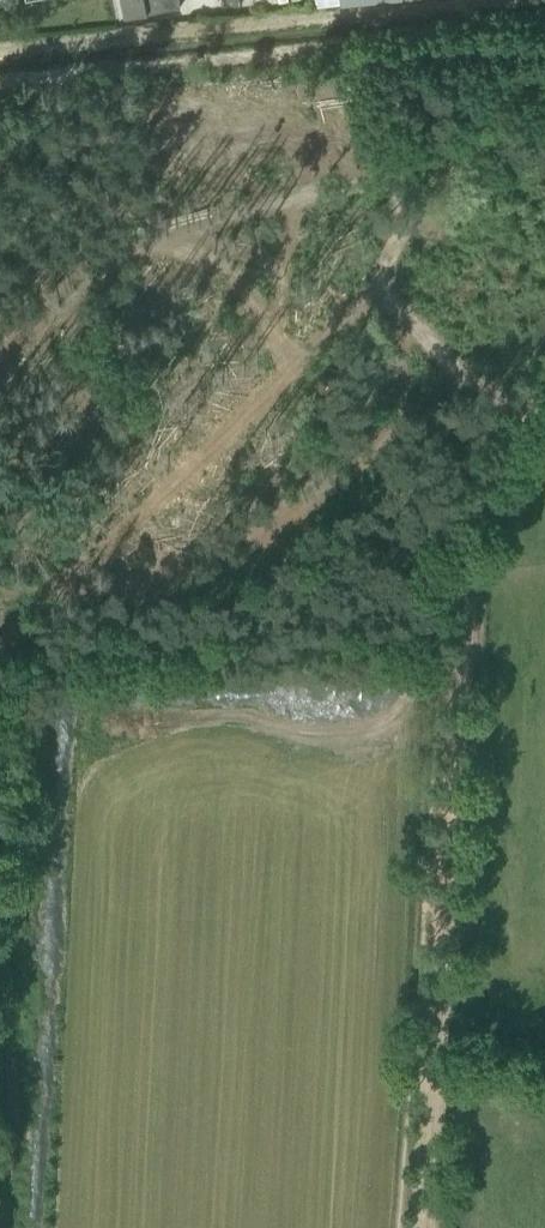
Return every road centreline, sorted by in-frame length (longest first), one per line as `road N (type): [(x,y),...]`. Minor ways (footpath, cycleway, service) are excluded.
road 1 (track): [(422,1227),(458,622),(478,532),(544,397)]

